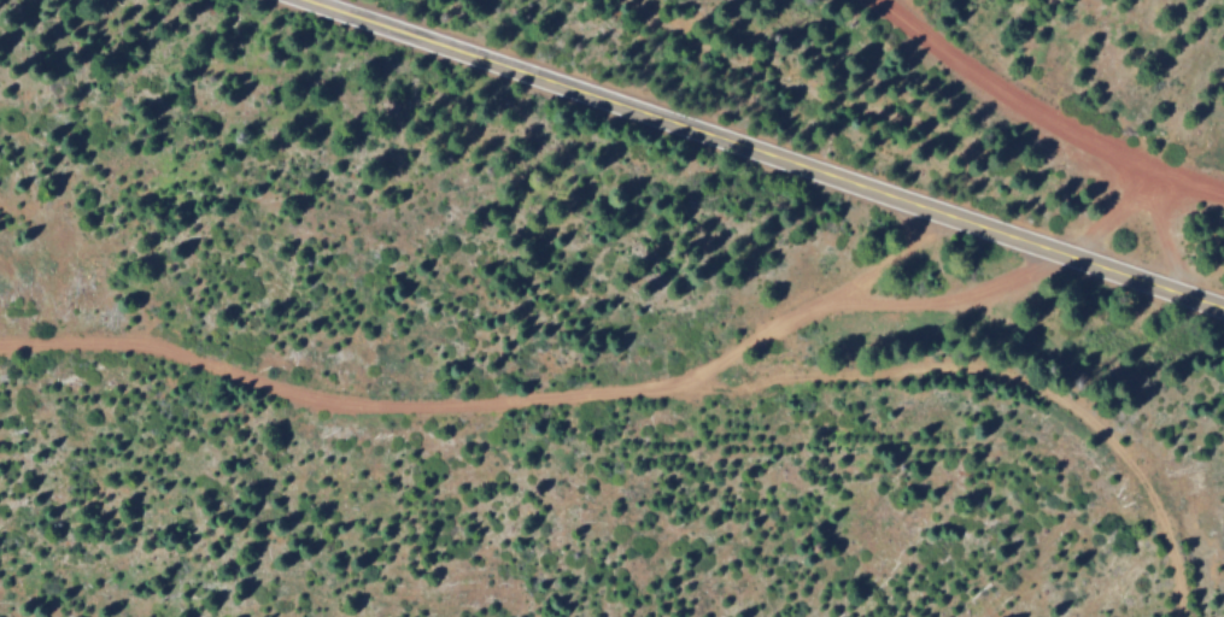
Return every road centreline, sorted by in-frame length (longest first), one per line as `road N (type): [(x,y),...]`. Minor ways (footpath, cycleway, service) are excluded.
road 1 (track): [(0,345),(125,339),(321,401),(390,409),(925,366),(986,374),(1106,428),(1138,471),(1165,531),(1179,572),(1179,616)]
road 2 (secondary): [(1223,304),(316,0)]
road 3 (track): [(1164,283),(1128,168),(872,0)]

